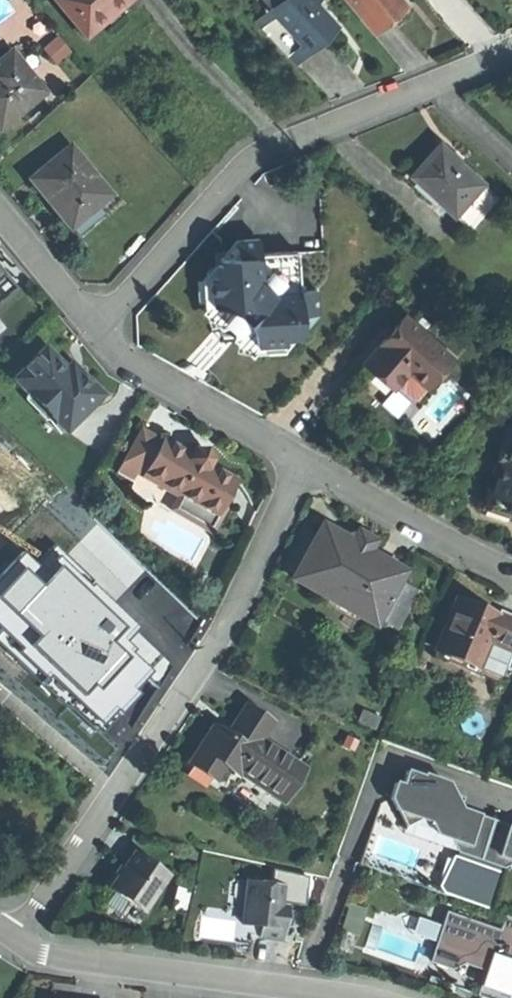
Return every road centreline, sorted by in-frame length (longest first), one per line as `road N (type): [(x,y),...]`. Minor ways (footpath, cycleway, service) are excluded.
road 1 (residential): [(302,460),(226,622),(14,940)]
road 2 (residential): [(99,333),(234,174),(269,149),(429,85)]
road 3 (residential): [(14,940),(45,956),(98,966),(370,997)]
road 4 (residential): [(99,333),(123,357),(302,460)]
road 5 (residential): [(302,460),(511,573)]
road 6 (residential): [(0,213),(99,333)]

